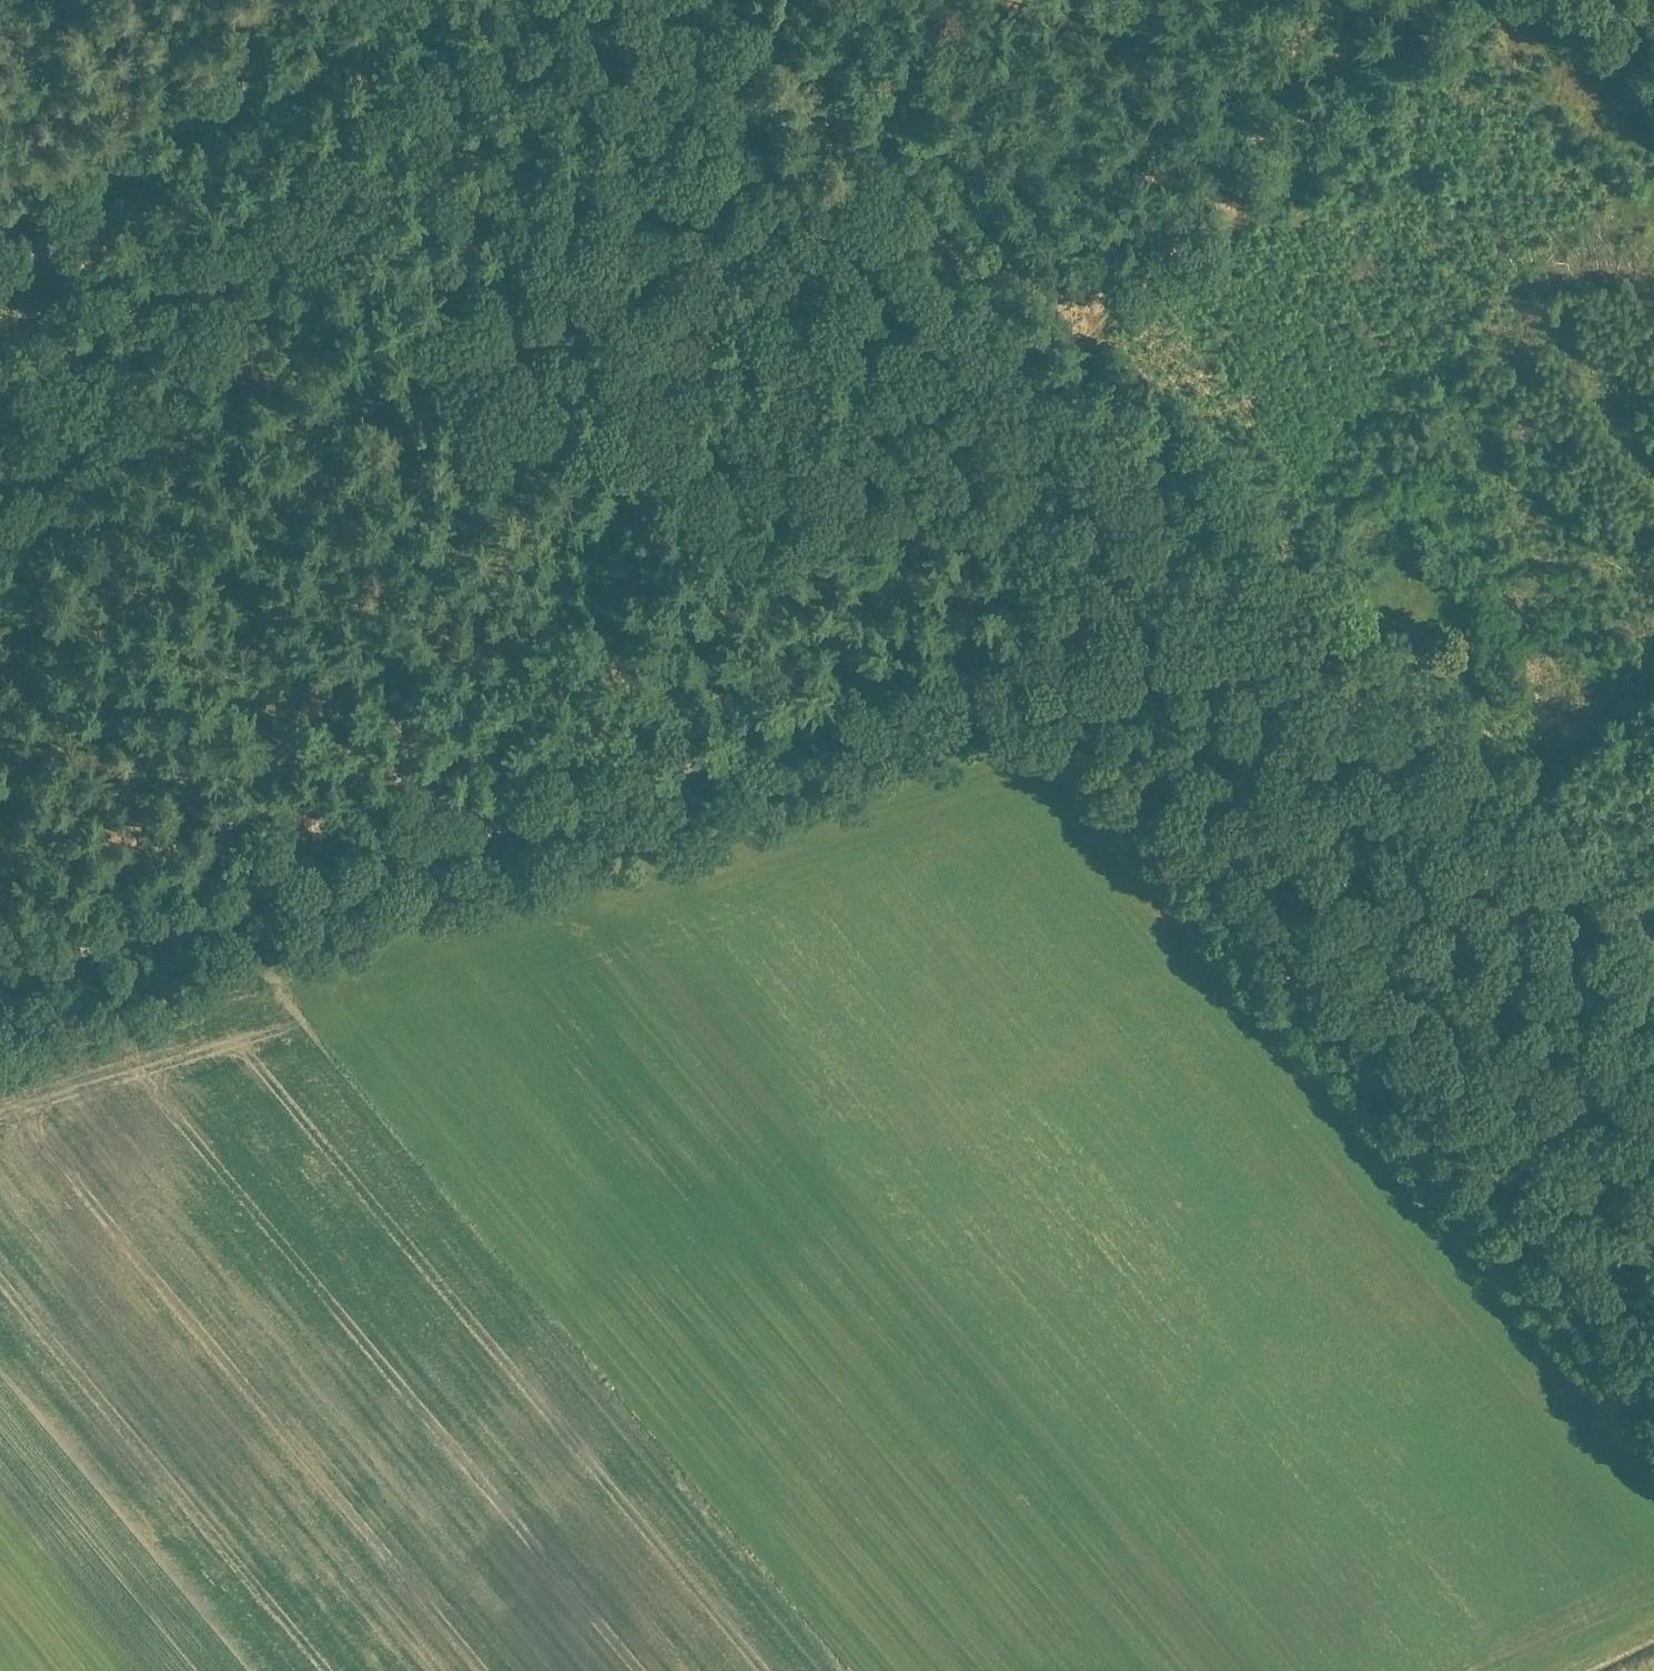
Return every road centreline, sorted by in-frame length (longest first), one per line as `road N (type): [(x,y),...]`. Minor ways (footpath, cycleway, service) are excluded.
road 1 (track): [(1252,600),(0,979)]
road 2 (track): [(727,0),(973,291),(1252,600)]
road 3 (track): [(1252,600),(1653,1062)]

